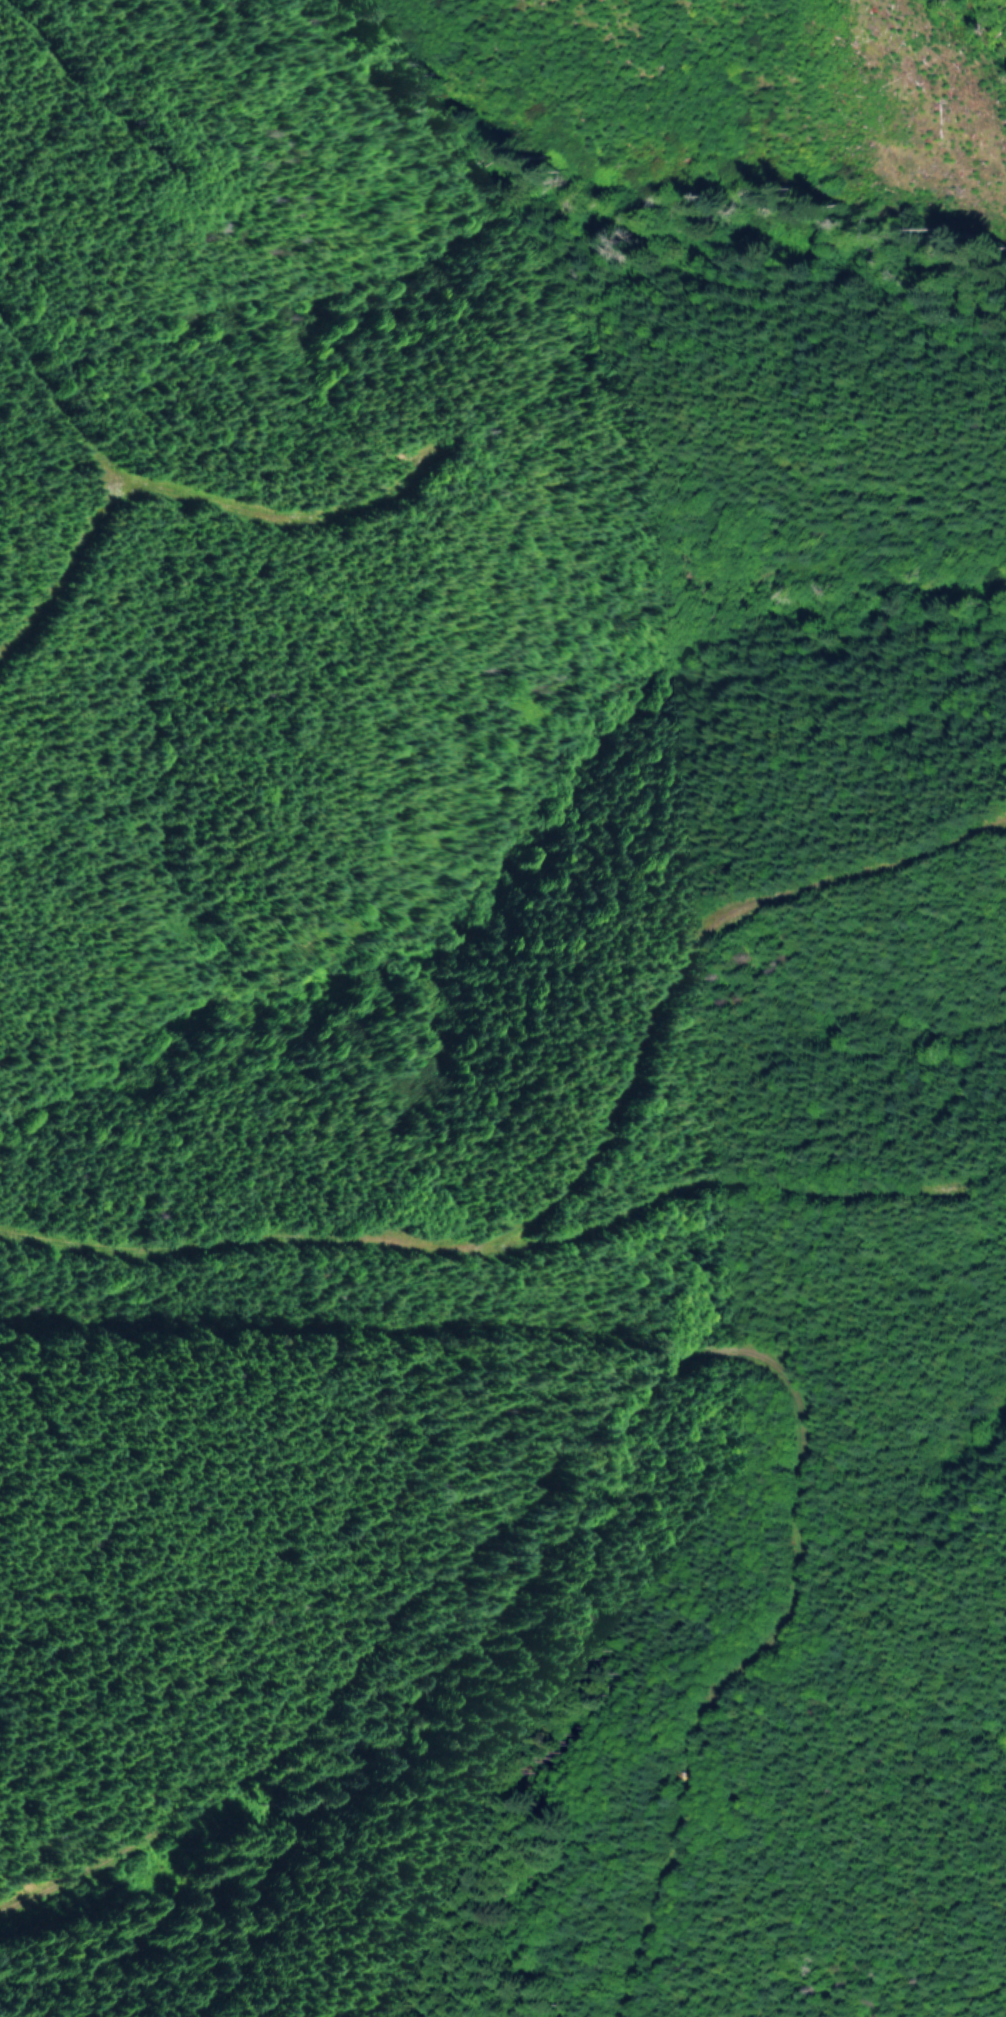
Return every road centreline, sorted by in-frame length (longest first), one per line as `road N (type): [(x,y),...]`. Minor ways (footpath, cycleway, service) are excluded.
road 1 (track): [(651,2016),(771,1765),(862,1628)]

